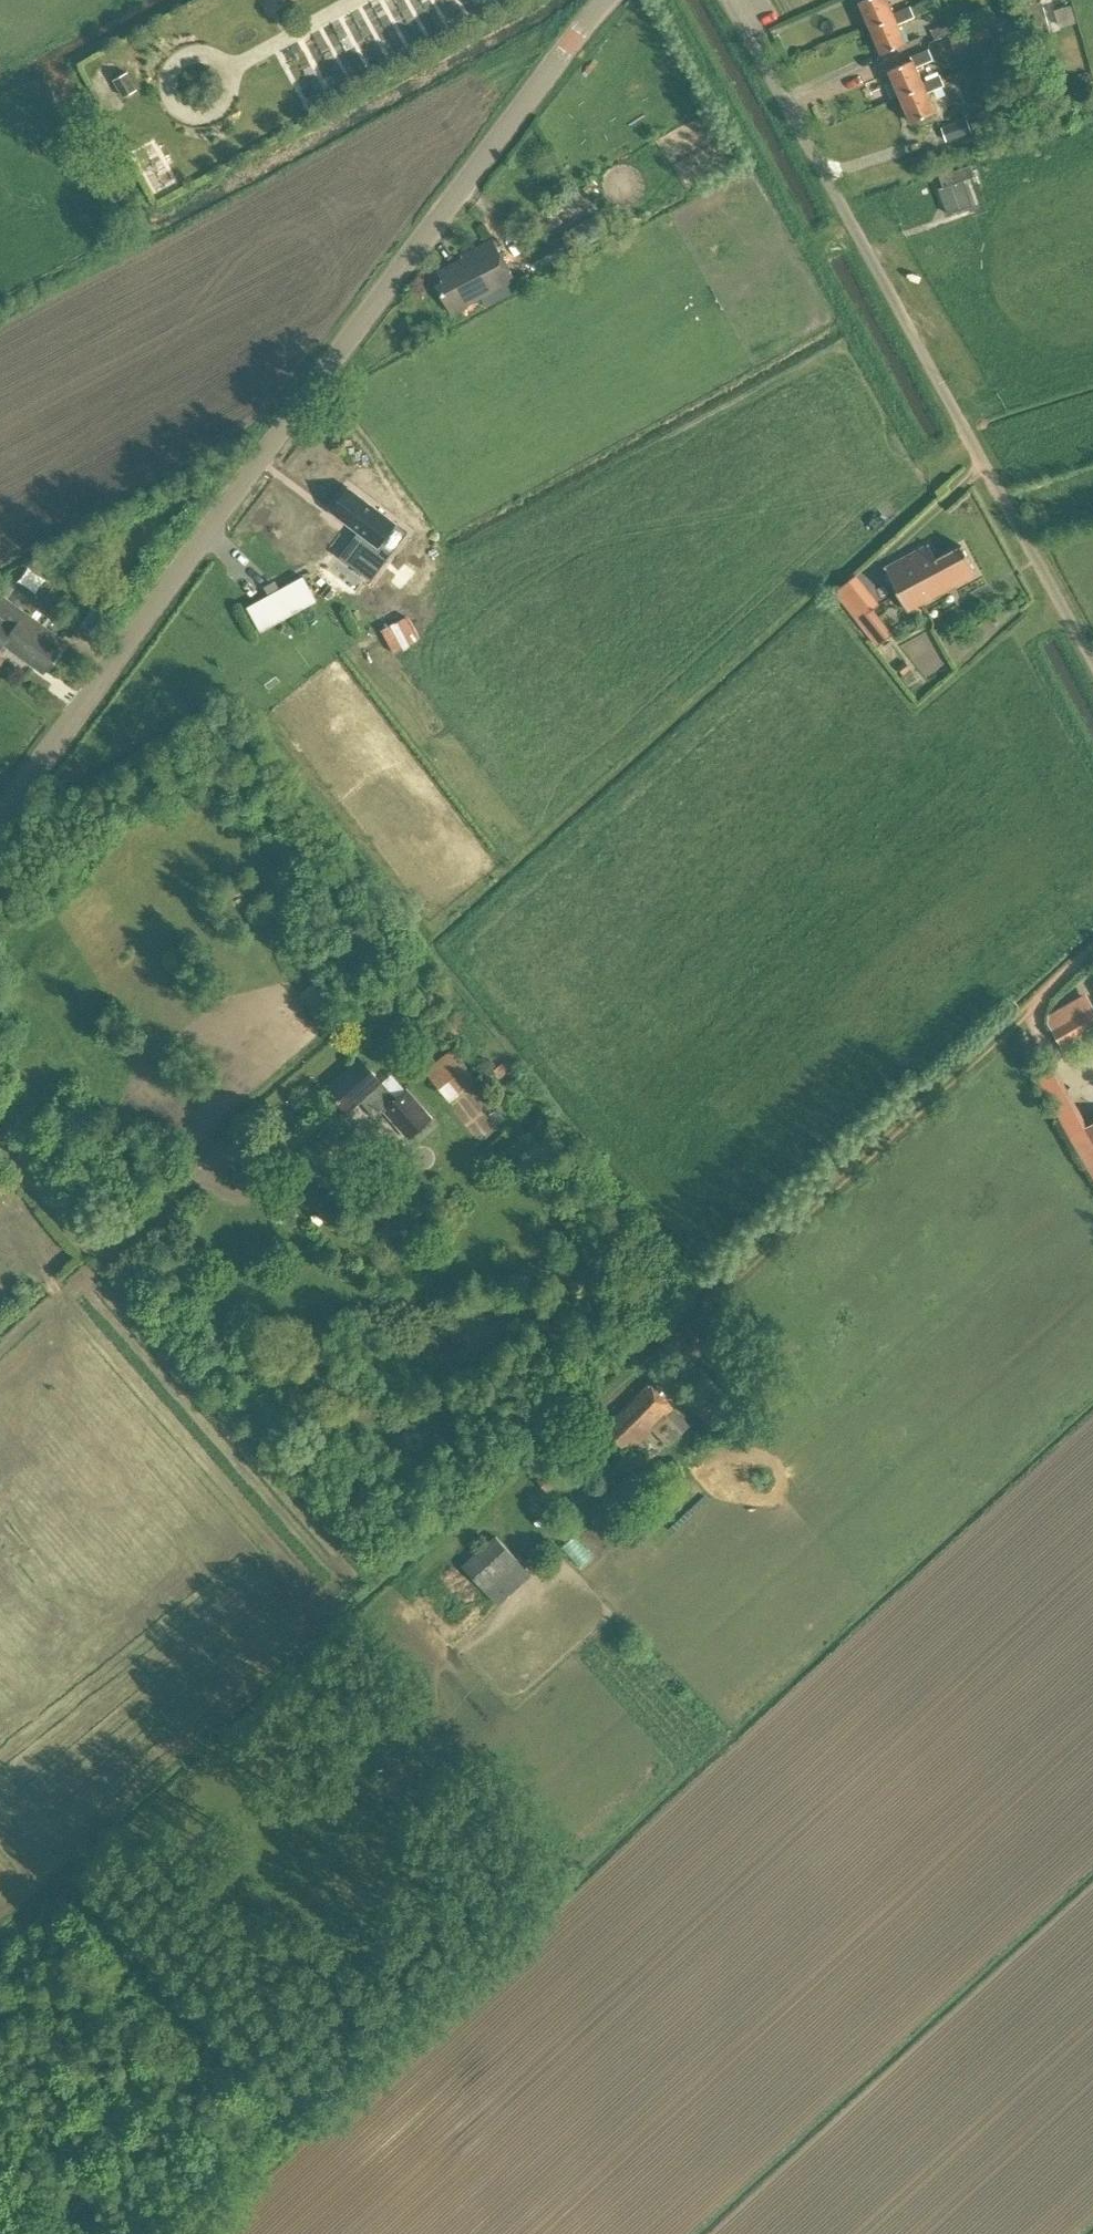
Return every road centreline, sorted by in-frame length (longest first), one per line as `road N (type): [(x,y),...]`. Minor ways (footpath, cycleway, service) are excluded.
road 1 (unclassified): [(0,818),(609,0)]
road 2 (unclassified): [(1092,669),(724,0)]

